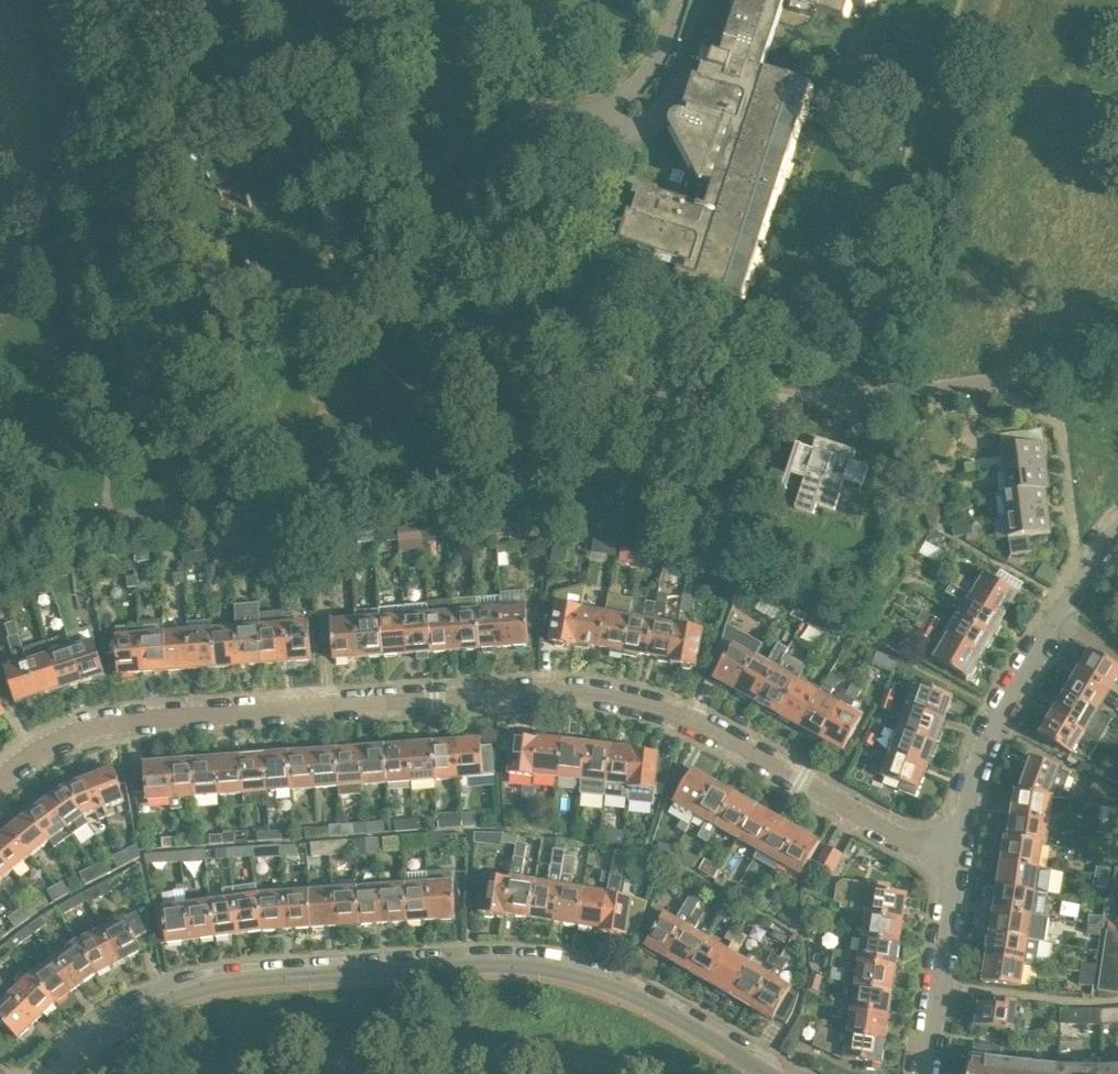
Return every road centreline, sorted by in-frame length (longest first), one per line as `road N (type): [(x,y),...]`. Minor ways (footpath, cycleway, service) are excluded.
road 1 (residential): [(0,782),(48,745),(116,722),(521,691),(605,696),(705,727),(954,863)]
road 2 (residential): [(0,529),(637,473),(739,451),(767,424),(770,396)]
road 3 (residential): [(770,396),(711,401),(575,378),(498,336),(456,299),(420,238),(419,190),(453,146),(512,117),(592,114),(616,102),(647,71),(678,0)]
road 4 (tertiary): [(774,1073),(615,985),(493,962),(188,988),(132,1010),(82,1044),(57,1073)]
road 5 (residential): [(954,863),(977,764),(1011,690),(1117,532)]
road 6 (residential): [(1117,337),(986,380),(770,396)]
road 7 (residential): [(924,1073),(954,863)]
road 8 (tertiary): [(283,1073),(333,1063),(400,1073)]

